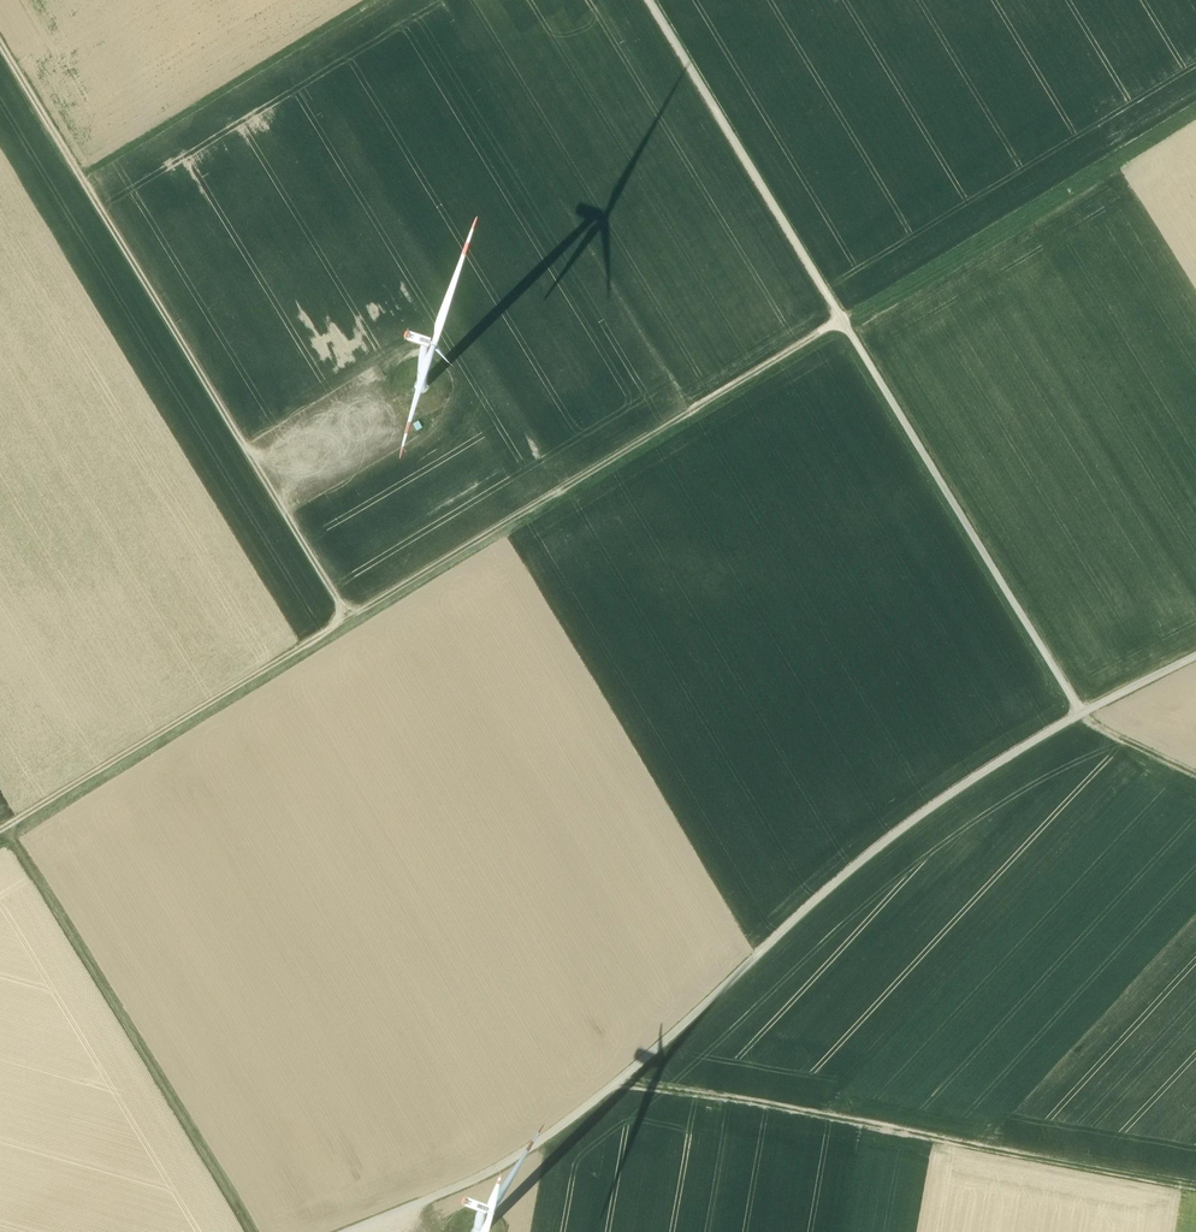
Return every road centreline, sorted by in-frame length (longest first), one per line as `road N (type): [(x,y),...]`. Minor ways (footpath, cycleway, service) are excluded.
road 1 (track): [(1195,106),(0,829)]
road 2 (track): [(1081,713),(896,834),(565,1124),(481,1177),(349,1231)]
road 3 (track): [(1081,713),(649,0)]
road 4 (track): [(0,45),(349,618)]
road 5 (track): [(620,1081),(1195,1187)]
road 6 (track): [(7,825),(259,1231)]
road 7 (track): [(80,178),(373,0)]
road 8 (track): [(1195,775),(1081,713)]
road 9 (track): [(1195,655),(1081,713)]

